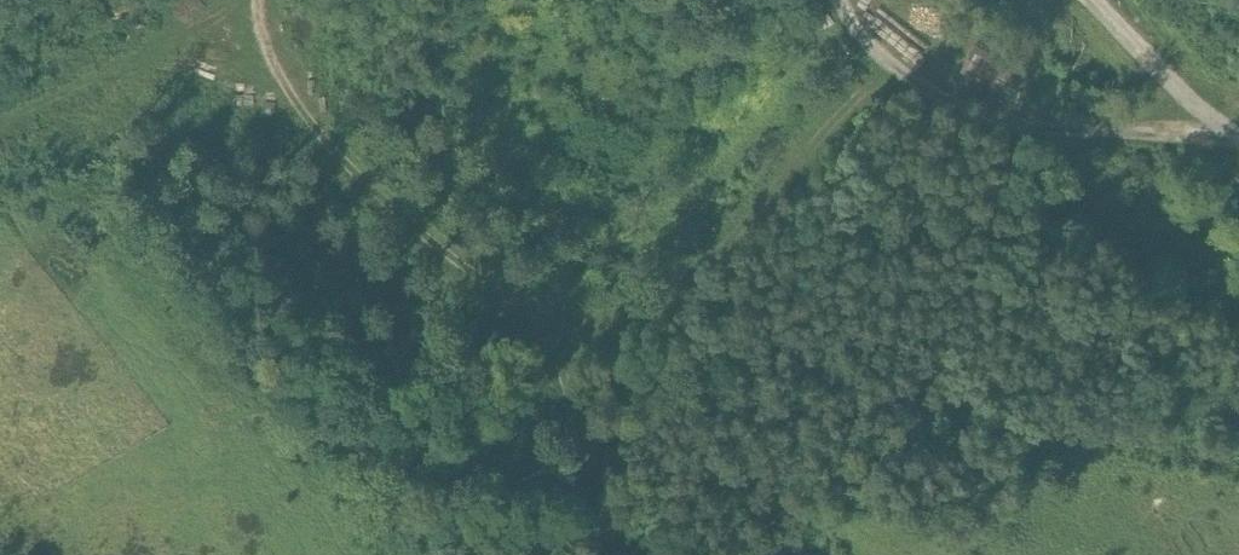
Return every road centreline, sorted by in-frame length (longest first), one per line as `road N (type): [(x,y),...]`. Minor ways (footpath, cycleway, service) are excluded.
road 1 (track): [(1238,181),(1199,119),(1072,129),(991,119),(907,79),(839,0)]
road 2 (track): [(569,326),(641,312),(689,283),(880,57)]
road 3 (track): [(1032,128),(1238,299)]

